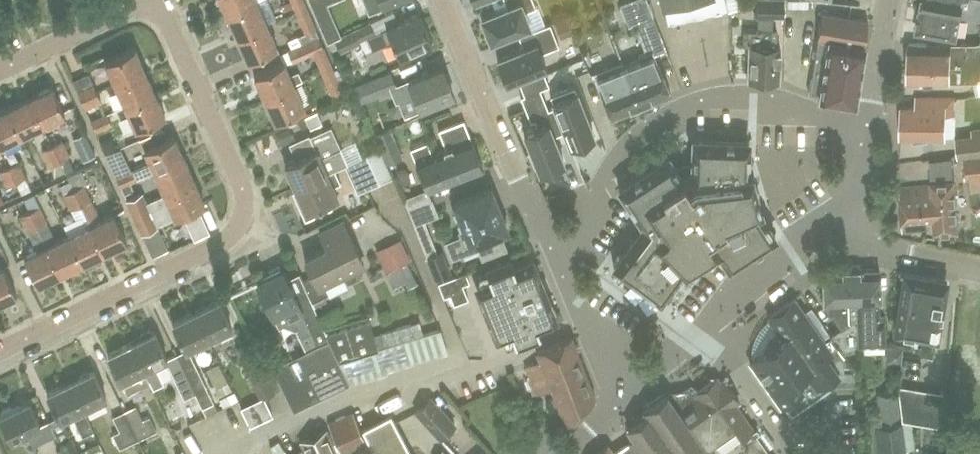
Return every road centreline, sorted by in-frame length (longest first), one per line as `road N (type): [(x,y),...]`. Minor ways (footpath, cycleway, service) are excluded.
road 1 (residential): [(0,351),(221,243),(237,225),(240,183),(157,0)]
road 2 (residential): [(557,276),(613,171),(678,113),(750,99),(867,130)]
road 3 (residential): [(557,276),(444,0)]
road 4 (tertiary): [(632,393),(748,286),(828,229)]
road 5 (residential): [(0,71),(145,0)]
road 6 (residential): [(979,270),(828,229)]
road 7 (residential): [(632,393),(557,276)]
road 8 (tertiary): [(867,130),(890,0)]

